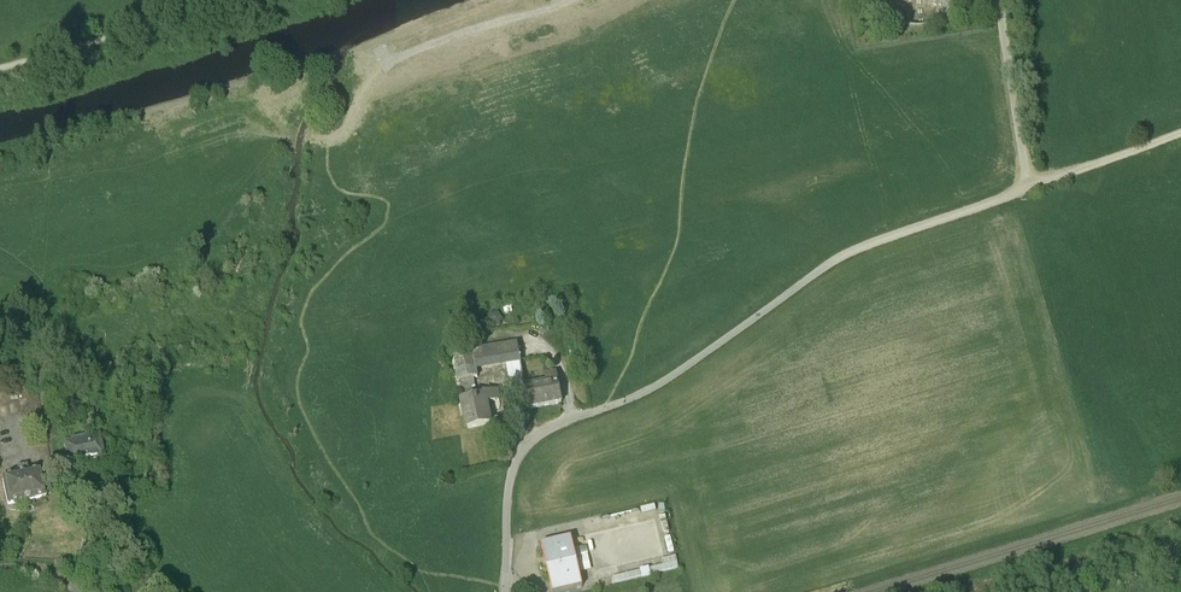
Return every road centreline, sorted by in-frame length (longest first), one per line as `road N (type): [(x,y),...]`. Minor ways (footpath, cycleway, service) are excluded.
road 1 (track): [(650,390),(843,254),(1029,185)]
road 2 (residential): [(505,591),(515,457),(530,437),(573,415),(650,390)]
road 3 (residential): [(44,387),(60,473),(159,591)]
road 4 (track): [(997,0),(1029,185)]
road 5 (track): [(1029,185),(1180,132)]

